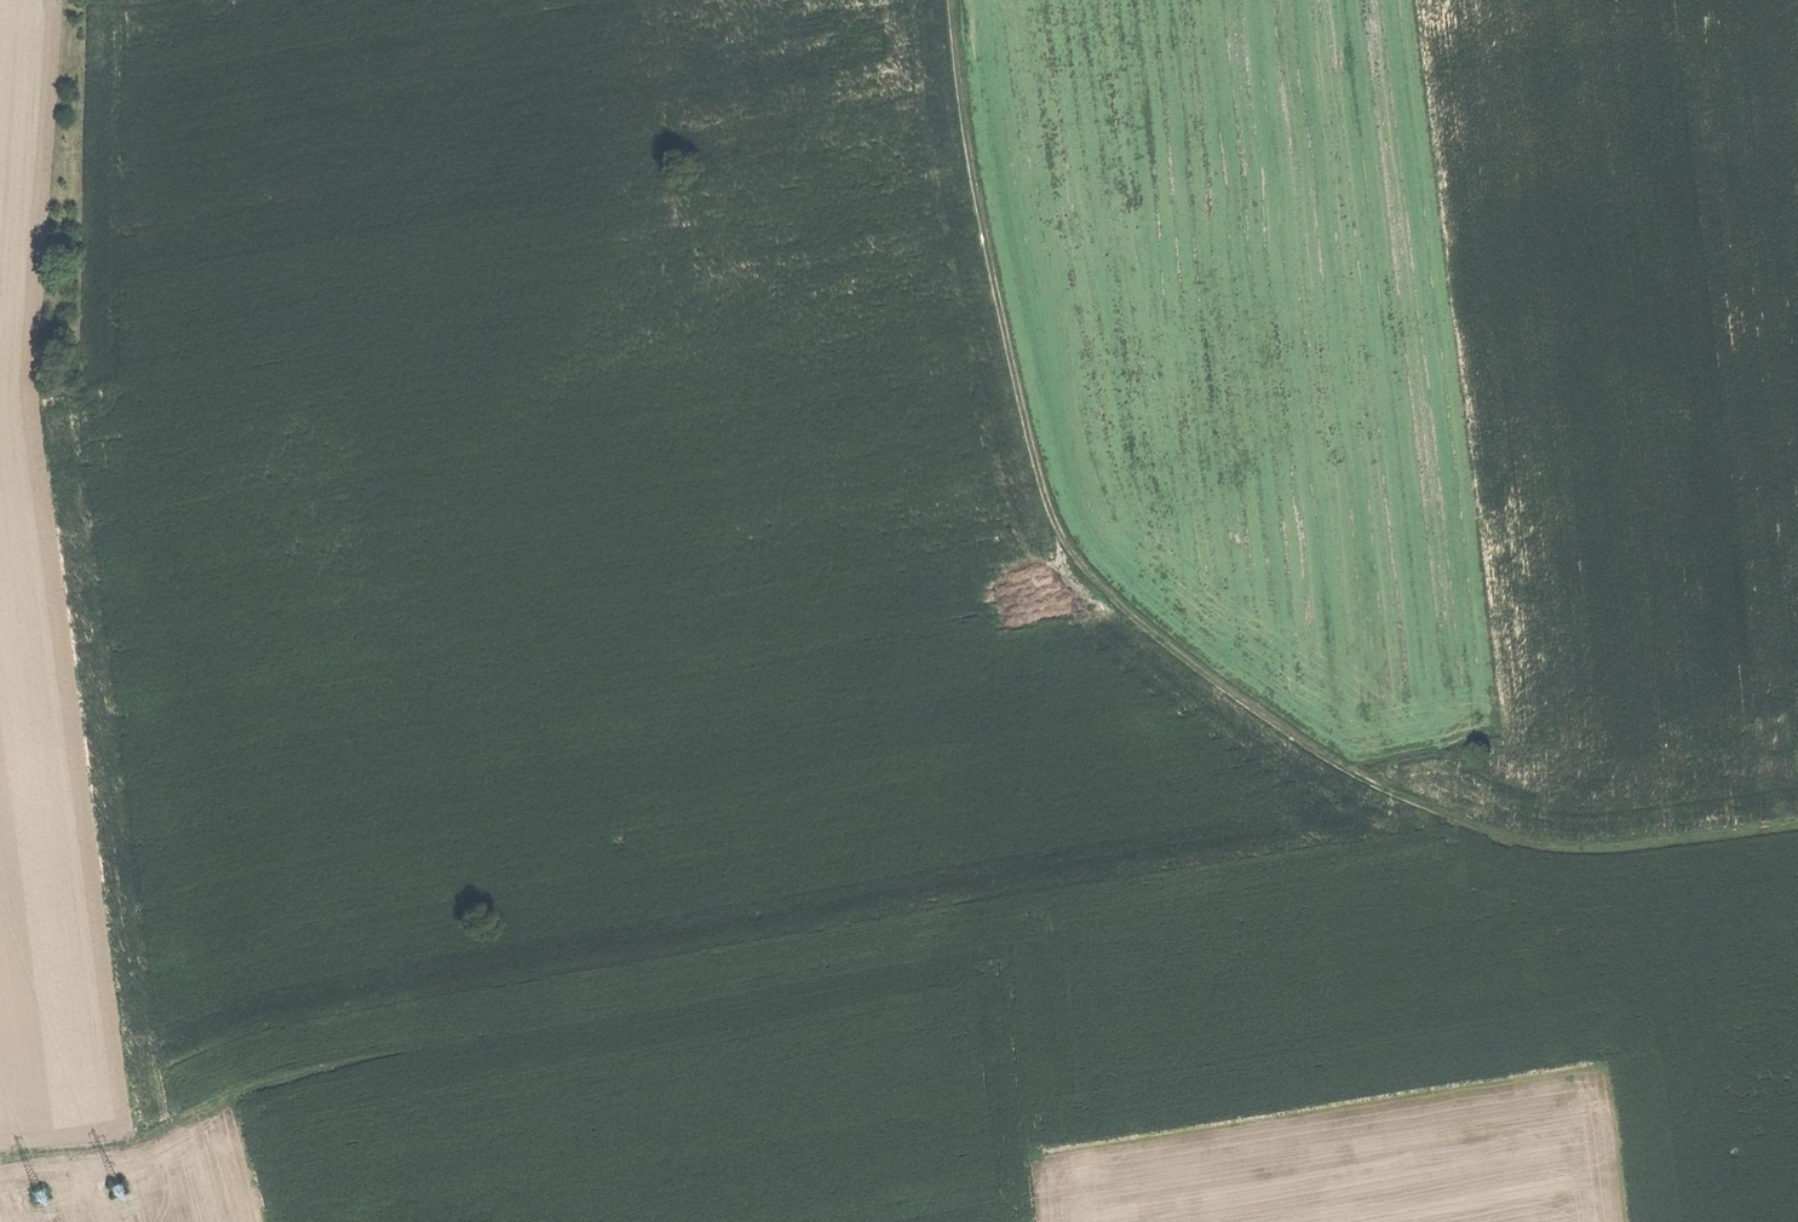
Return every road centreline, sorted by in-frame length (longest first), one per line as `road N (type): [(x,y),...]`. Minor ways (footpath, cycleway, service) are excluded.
road 1 (track): [(951,0),(986,244),(1047,504),(1088,573),(1125,608),(1322,756),(1423,809),(1505,836),(1595,846),(1797,821)]
road 2 (track): [(0,1152),(124,1149),(237,1085),(478,1042)]

